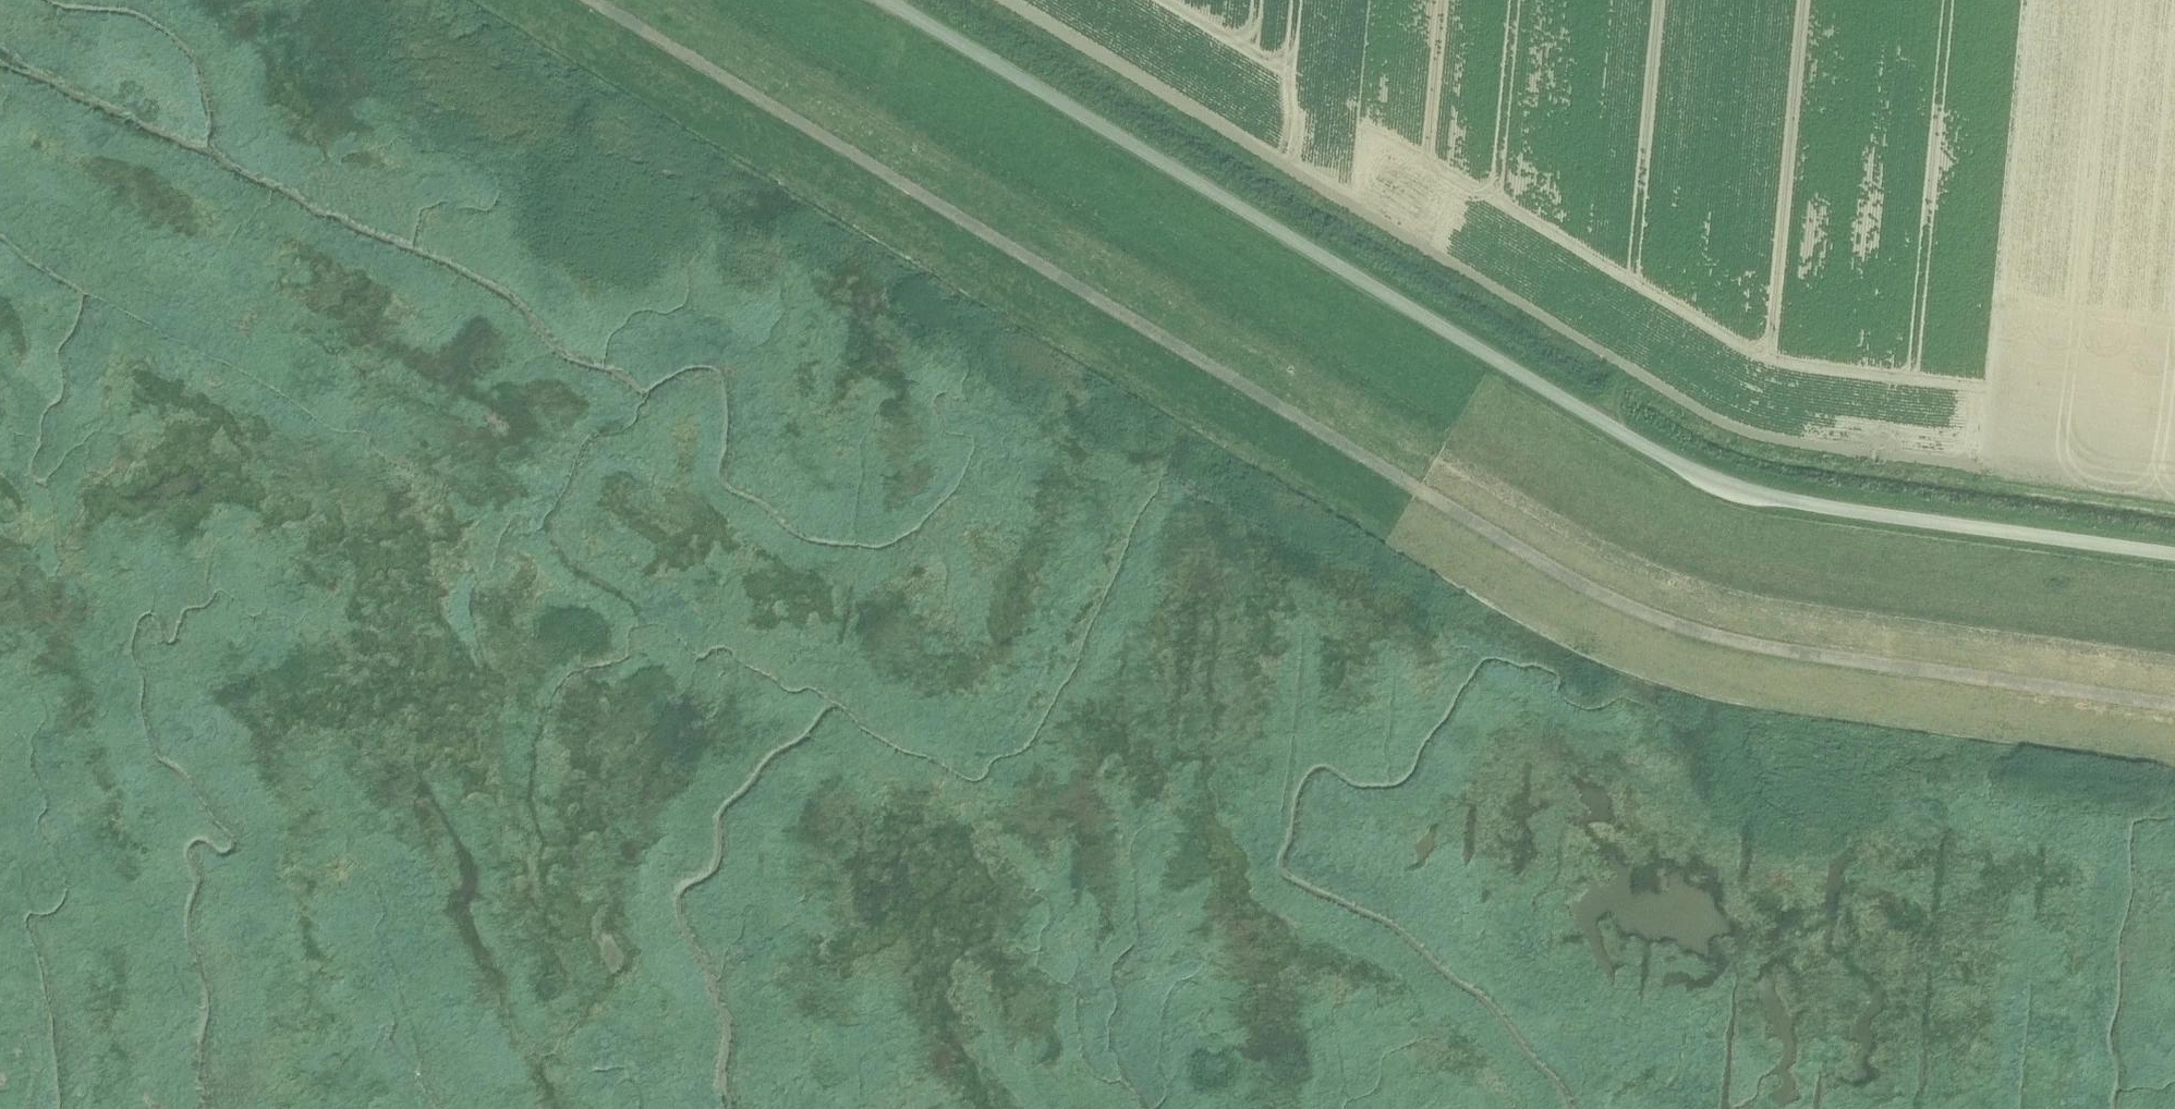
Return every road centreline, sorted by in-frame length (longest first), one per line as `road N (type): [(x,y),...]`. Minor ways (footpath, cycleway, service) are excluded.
road 1 (track): [(2174,706),(1729,644),(1570,586),(603,0)]
road 2 (unclassified): [(2174,555),(1833,510),(1695,475),(884,0)]

